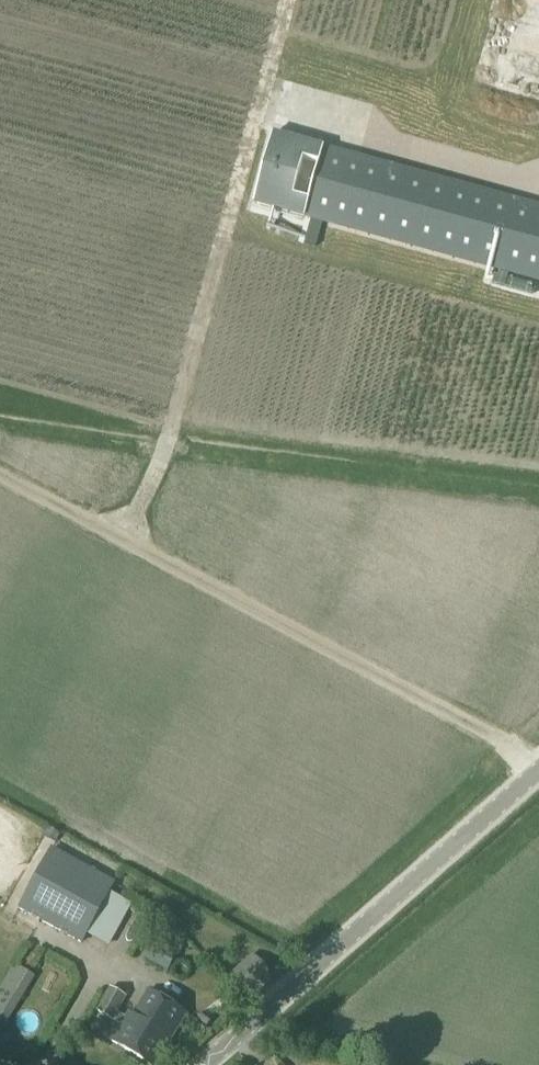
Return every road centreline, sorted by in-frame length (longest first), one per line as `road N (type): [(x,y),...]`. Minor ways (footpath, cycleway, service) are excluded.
road 1 (track): [(538,760),(0,475)]
road 2 (unclassified): [(202,1064),(538,765)]

